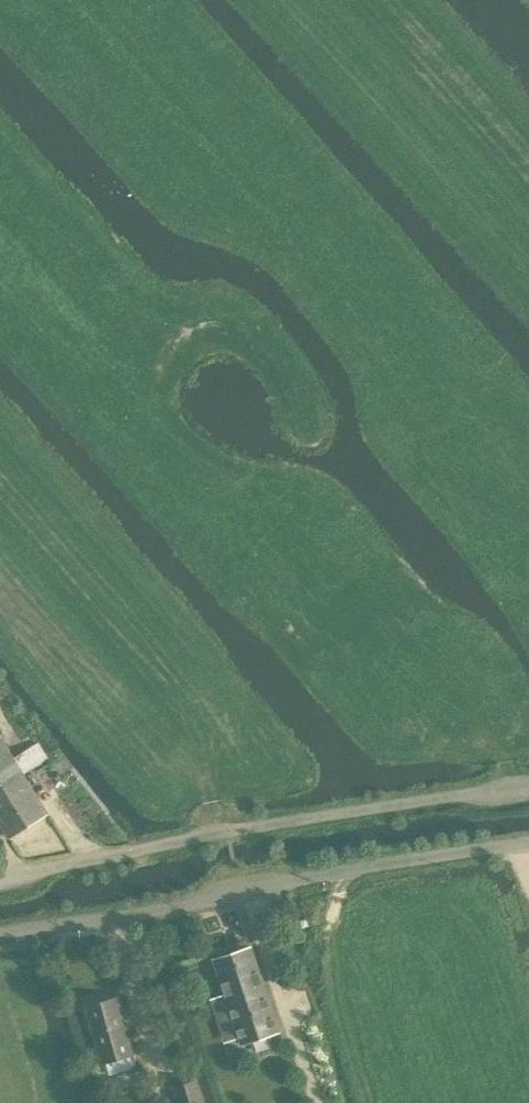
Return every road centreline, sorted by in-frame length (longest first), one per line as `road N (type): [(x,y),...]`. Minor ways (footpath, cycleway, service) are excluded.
road 1 (unclassified): [(0,939),(344,869),(528,846)]
road 2 (unclassified): [(528,784),(224,829),(0,875)]
road 3 (track): [(0,485),(97,612),(192,757),(224,829)]
road 4 (track): [(368,1060),(333,970),(344,869)]

